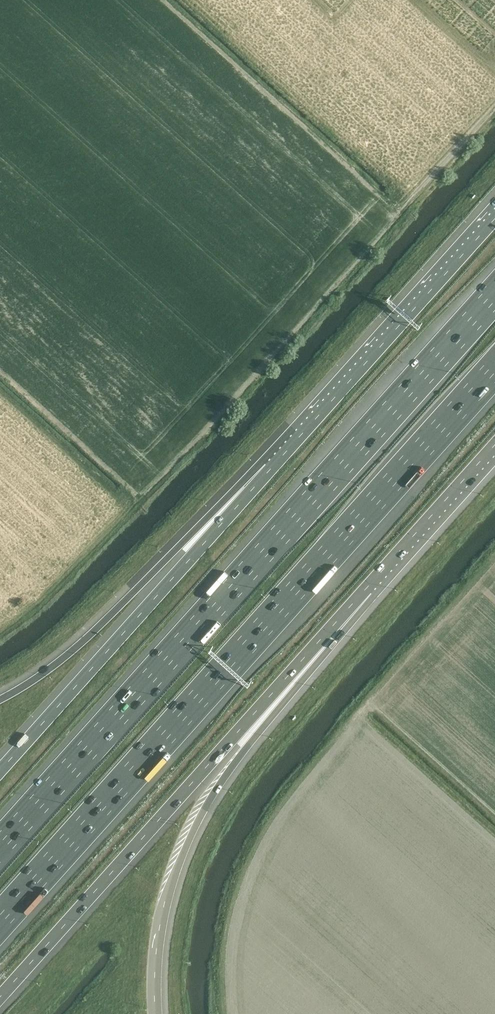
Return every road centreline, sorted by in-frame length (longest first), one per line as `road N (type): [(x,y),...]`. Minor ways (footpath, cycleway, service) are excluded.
road 1 (motorway): [(494,292),(0,846)]
road 2 (motorway): [(0,924),(494,372)]
road 3 (motorway): [(0,996),(368,587)]
road 4 (motorway): [(156,1013),(163,905),(205,808),(368,587)]
road 5 (motorway): [(271,467),(0,770)]
road 6 (motorway): [(271,467),(86,634),(0,699)]
road 7 (motorway): [(494,217),(271,467)]
road 8 (motorway): [(368,587),(494,445)]

